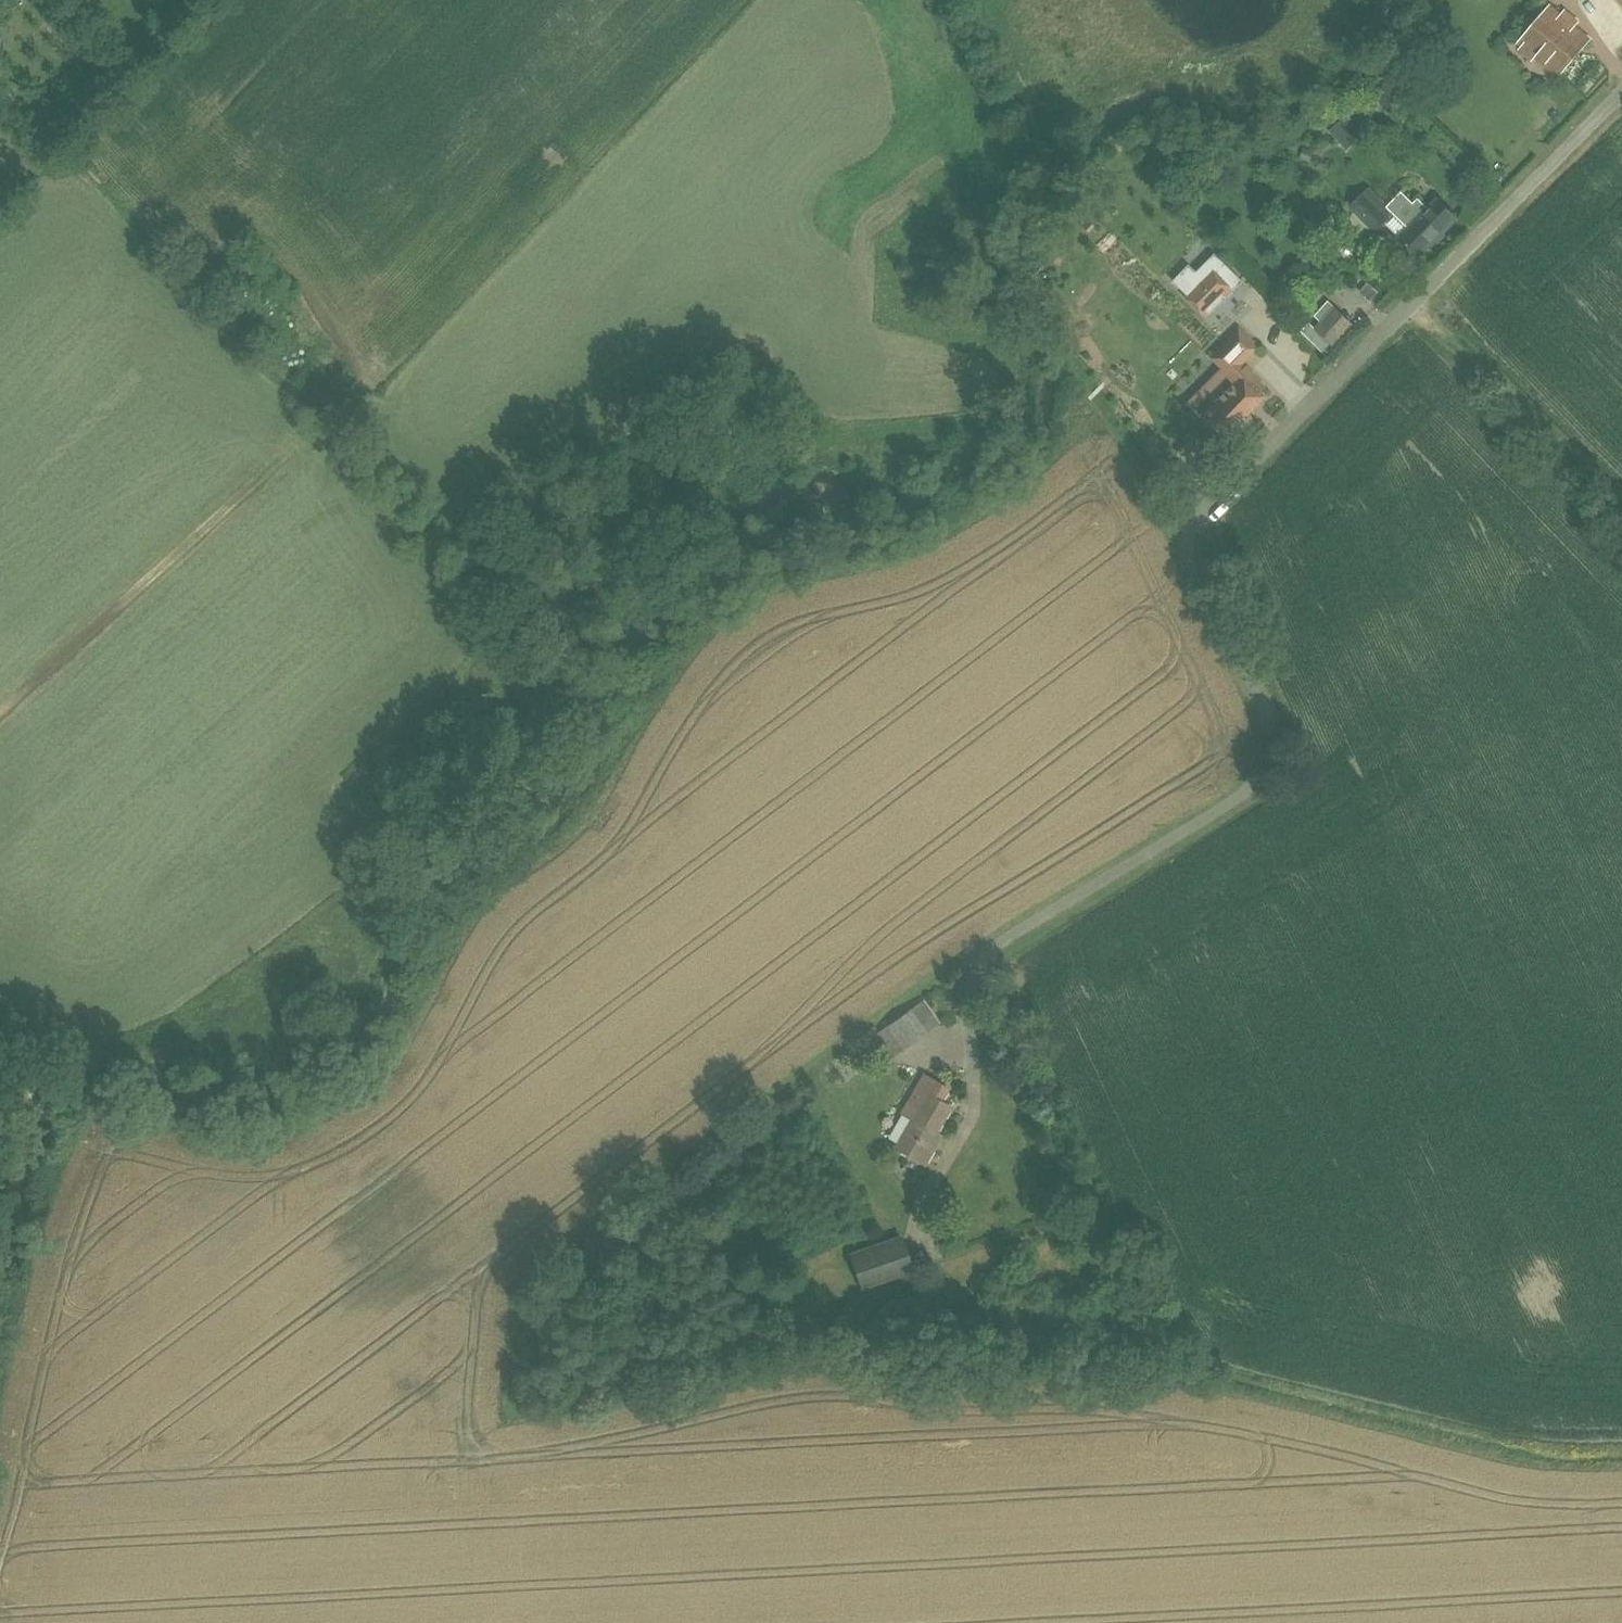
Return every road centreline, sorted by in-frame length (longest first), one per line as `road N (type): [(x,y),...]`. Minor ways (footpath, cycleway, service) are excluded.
road 1 (residential): [(1621,95),(1195,519),(1183,542),(1186,558),(1267,725),(1271,752),(1243,794),(993,951),(975,976),(967,1126),(922,1197),(916,1225),(931,1260)]
road 2 (track): [(1434,282),(1621,473)]

